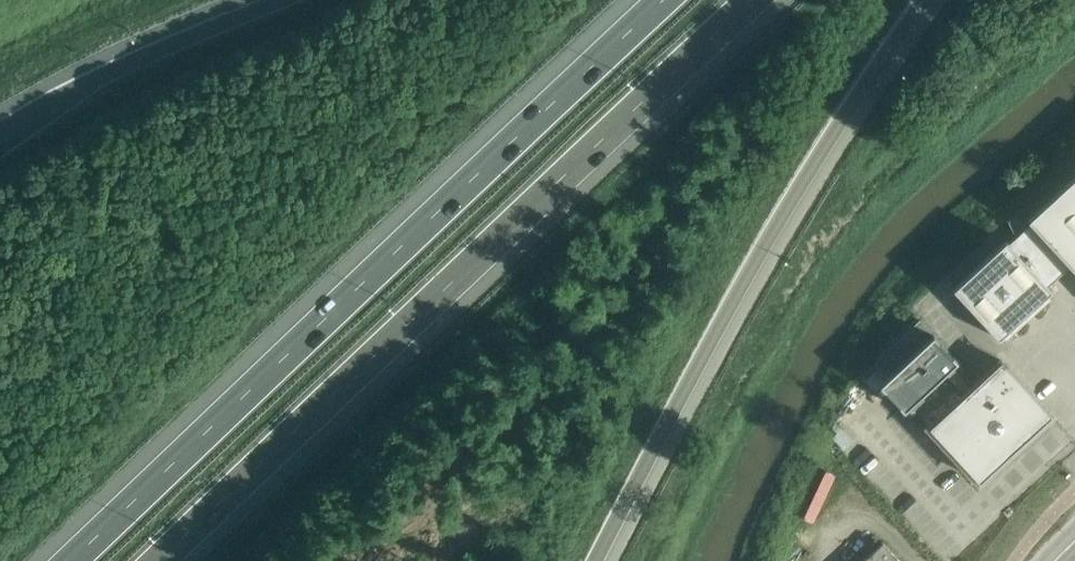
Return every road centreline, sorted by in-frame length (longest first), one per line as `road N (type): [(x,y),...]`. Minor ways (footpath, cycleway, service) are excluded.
road 1 (motorway): [(167,560),(756,0)]
road 2 (motorway): [(664,0),(76,560)]
road 3 (motorway): [(596,560),(750,268),(922,0)]
road 4 (motorway): [(279,0),(178,41),(0,136)]

